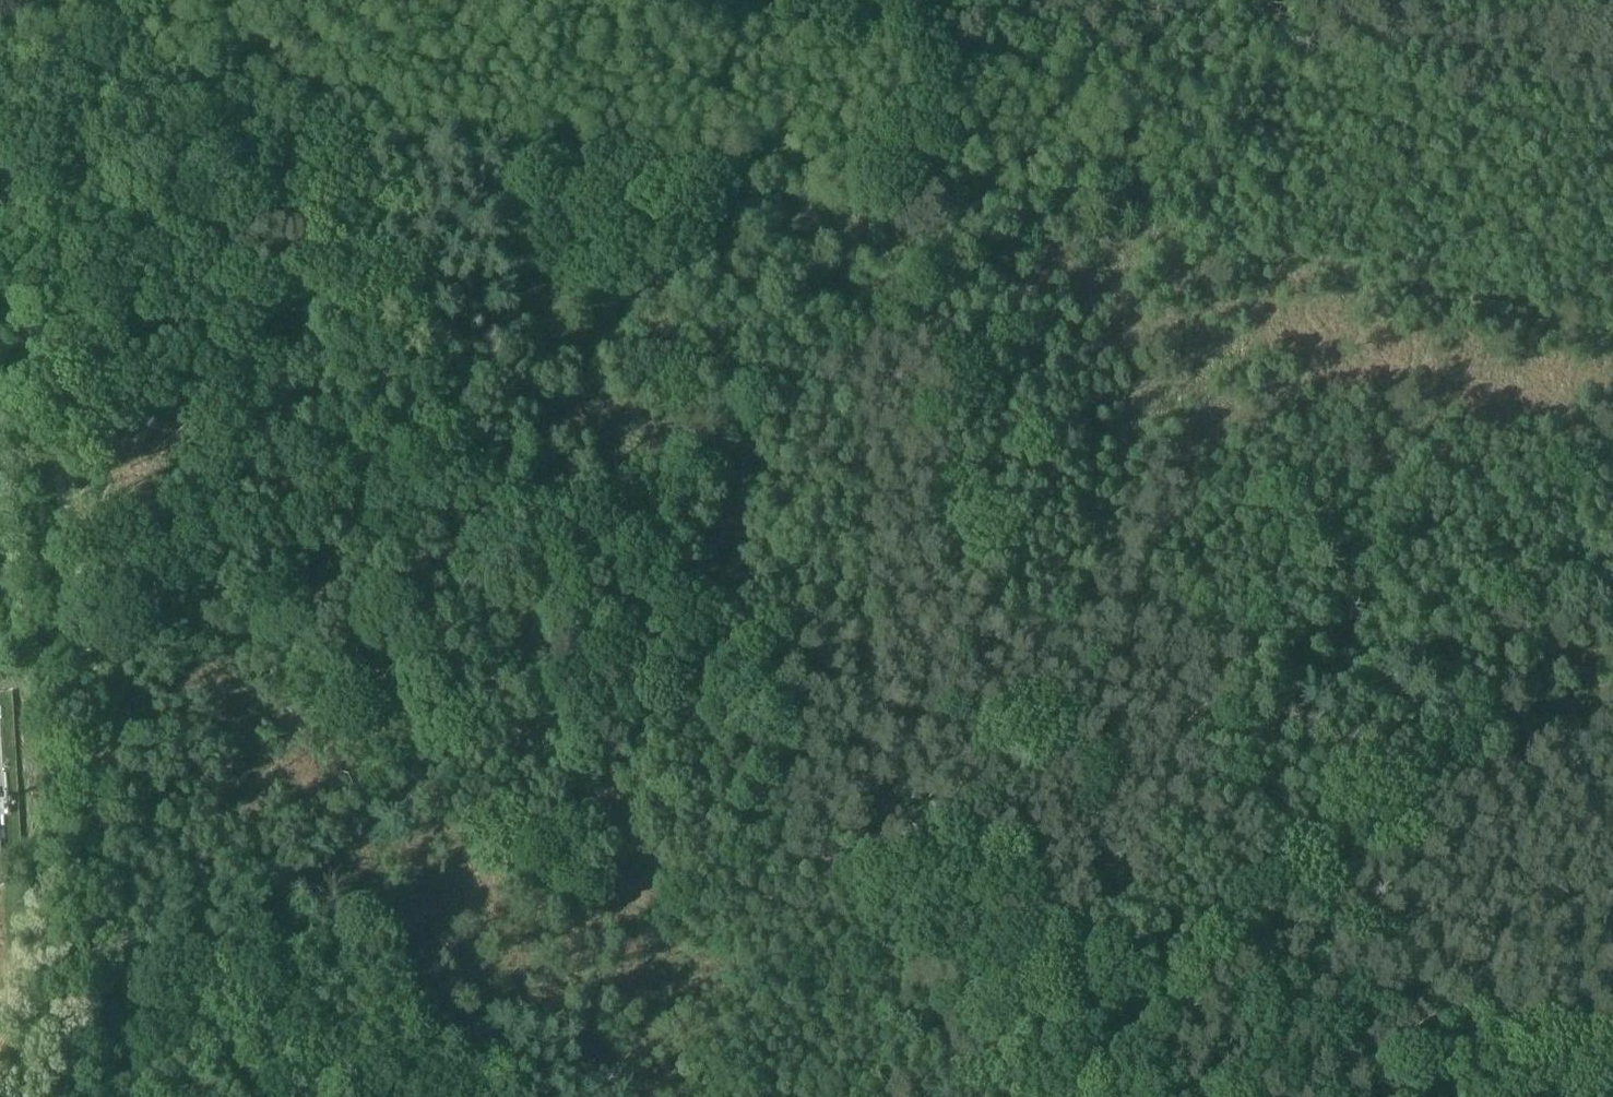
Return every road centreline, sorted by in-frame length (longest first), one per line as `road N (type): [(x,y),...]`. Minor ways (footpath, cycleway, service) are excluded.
road 1 (track): [(81,599),(145,1096)]
road 2 (track): [(0,113),(27,230),(81,599)]

